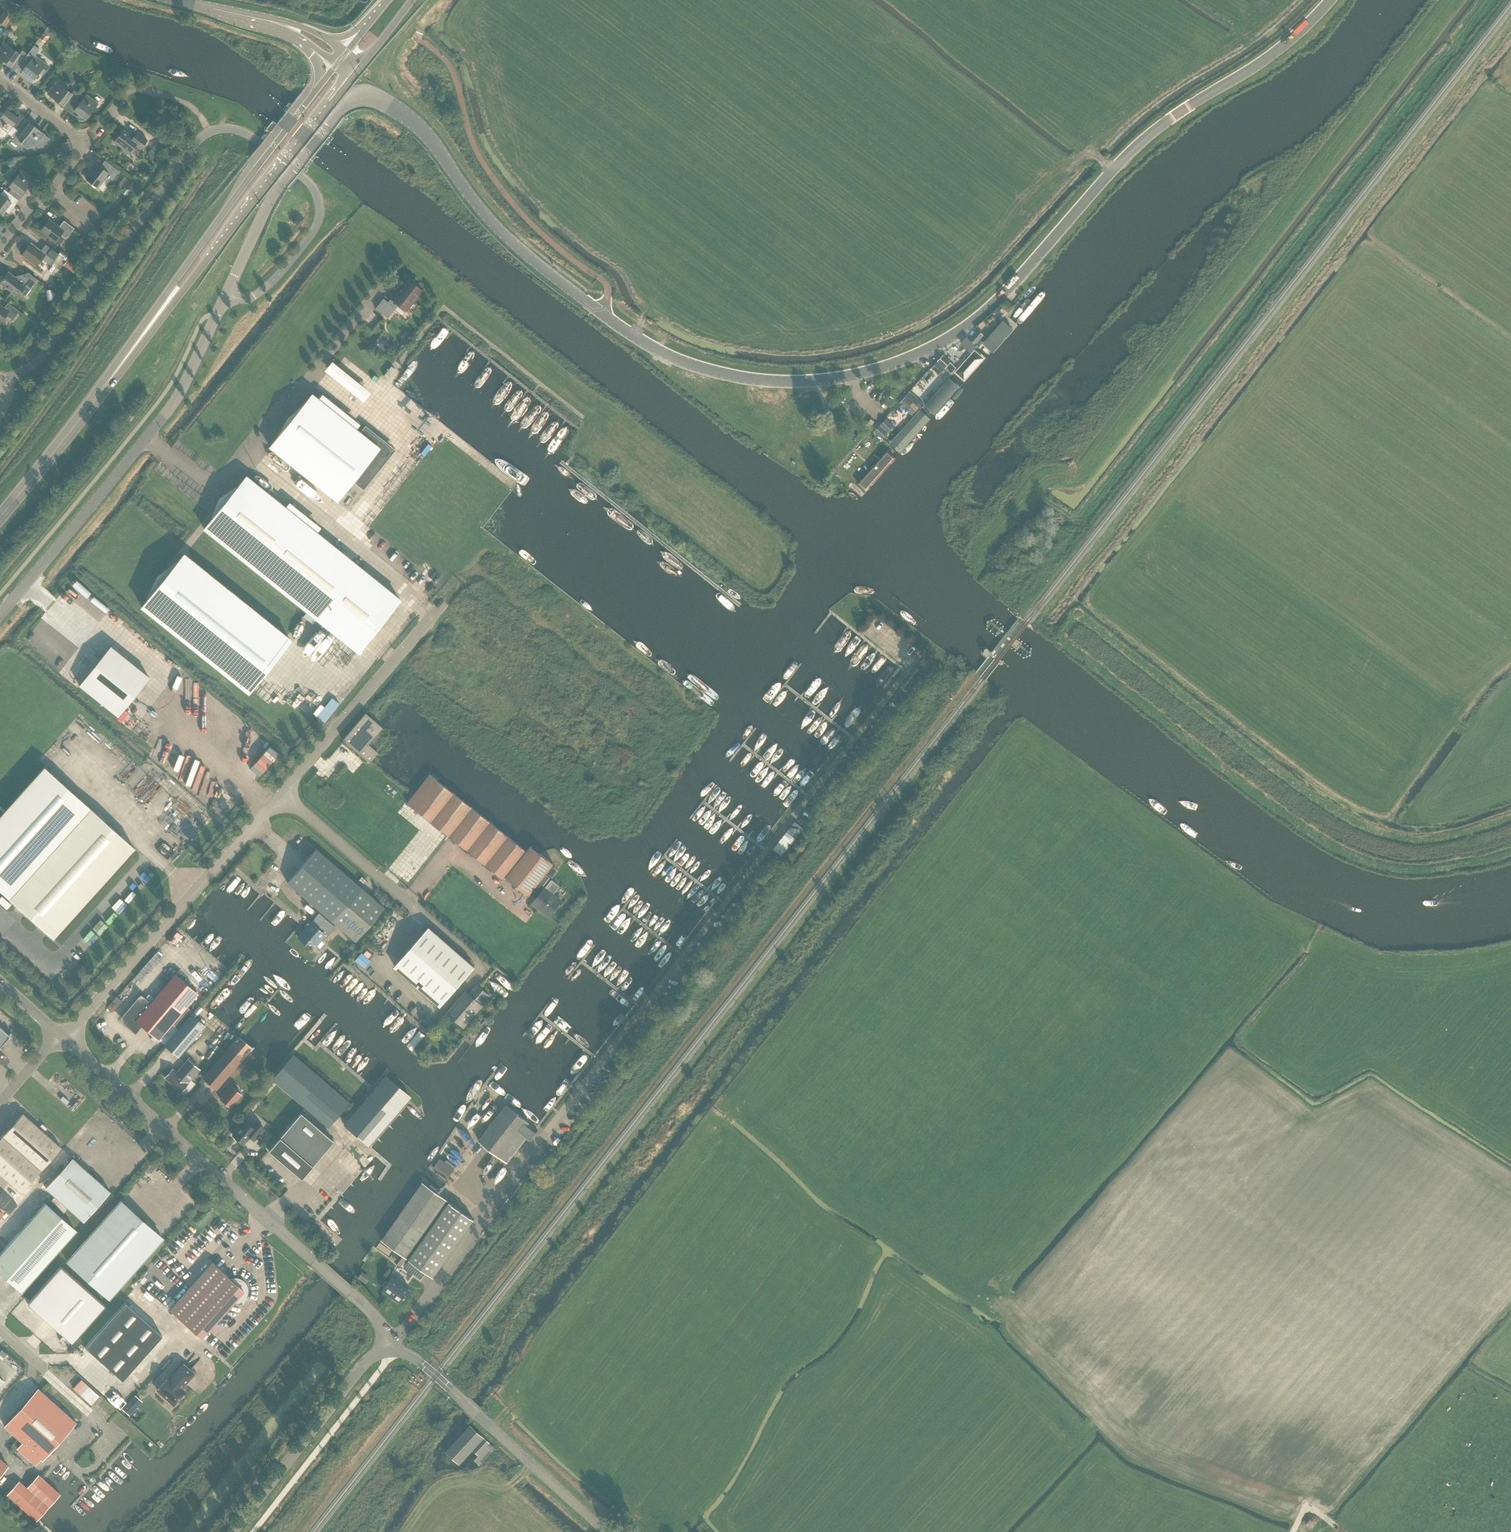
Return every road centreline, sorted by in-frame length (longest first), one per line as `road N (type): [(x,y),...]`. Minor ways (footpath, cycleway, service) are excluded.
road 1 (unclassified): [(599,313),(684,364),(750,380),(845,378),(921,354),(979,317),(1138,146),(1274,53),(1329,0)]
road 2 (unclassified): [(387,1339),(544,1147),(547,1132),(915,661)]
road 3 (unclassified): [(599,313),(490,222),(420,128),(366,98),(340,112),(268,203),(227,293)]
road 4 (unclassified): [(387,1339),(316,1262),(64,1040)]
road 5 (unclassified): [(227,293),(168,410),(0,614)]
road 6 (trunk): [(130,353),(358,71)]
road 7 (trunk): [(336,66),(130,353)]
road 8 (unclassified): [(64,1040),(281,795)]
road 9 (unclassified): [(7,385),(40,358),(210,132)]
road 10 (tertiary): [(604,1531),(387,1339)]
road 11 (unclassified): [(210,132),(251,136),(308,183),(319,207),(315,230),(278,276),(249,298),(227,293)]
road 12 (unclassified): [(281,795),(441,606)]
road 13 (tertiary): [(233,1531),(387,1339)]
road 14 (trunk): [(0,517),(130,353)]
road 15 (unclassified): [(406,900),(281,795)]
road 16 (residential): [(86,145),(136,91),(186,102),(210,132)]

